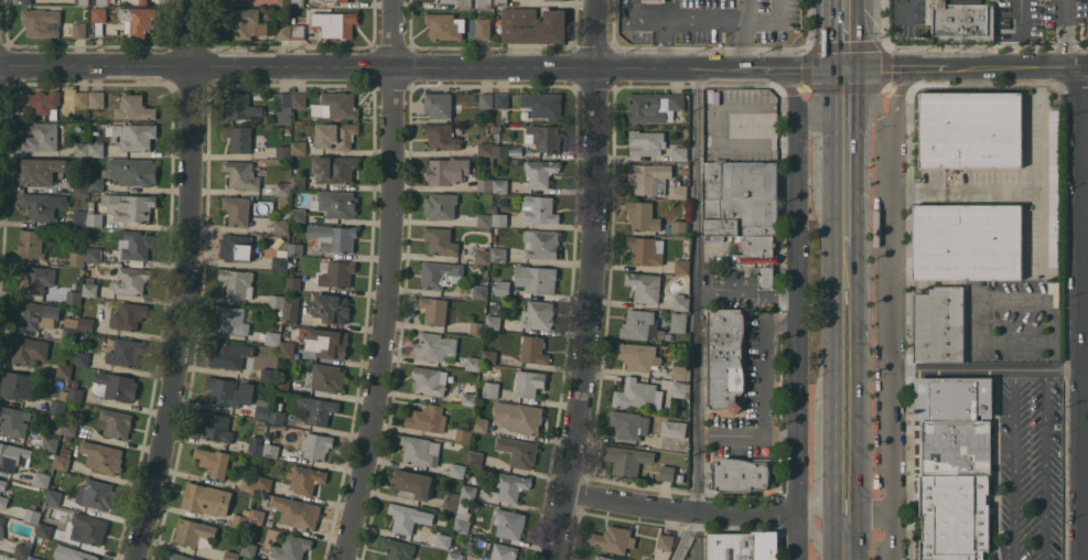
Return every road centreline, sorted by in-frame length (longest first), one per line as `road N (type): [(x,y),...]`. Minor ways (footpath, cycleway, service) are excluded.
road 1 (tertiary): [(0,65),(776,68)]
road 2 (residential): [(190,0),(188,265),(168,411),(128,559)]
road 3 (residential): [(391,0),(385,368),(341,559)]
road 4 (residential): [(594,0),(593,282),(582,395),(548,559)]
road 5 (residential): [(1082,67),(1081,559)]
road 6 (primary): [(848,262),(847,559)]
road 7 (tertiary): [(1087,67),(848,69)]
road 8 (residential): [(797,514),(692,510),(564,493)]
road 9 (primary): [(848,69),(848,262)]

